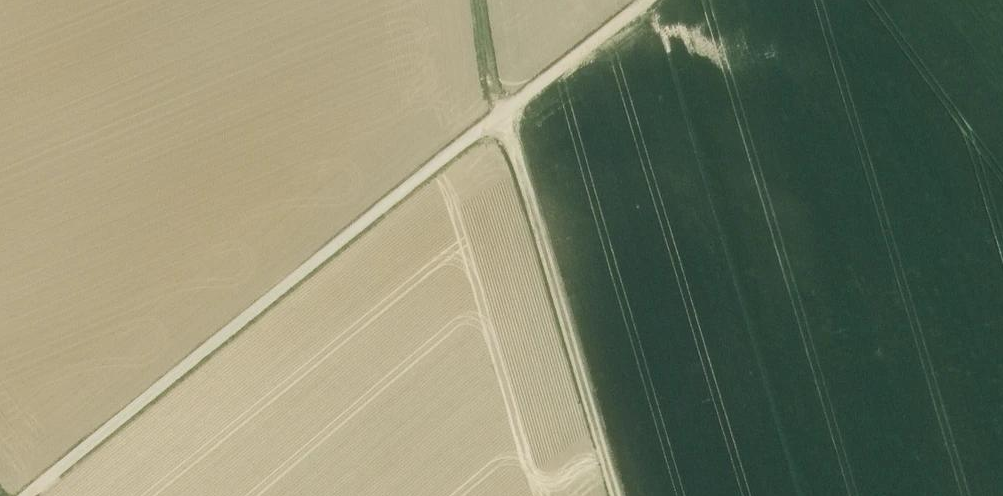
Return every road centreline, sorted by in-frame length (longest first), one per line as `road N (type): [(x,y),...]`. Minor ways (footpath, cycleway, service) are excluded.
road 1 (track): [(645,0),(27,495)]
road 2 (track): [(480,0),(503,110),(616,495)]

